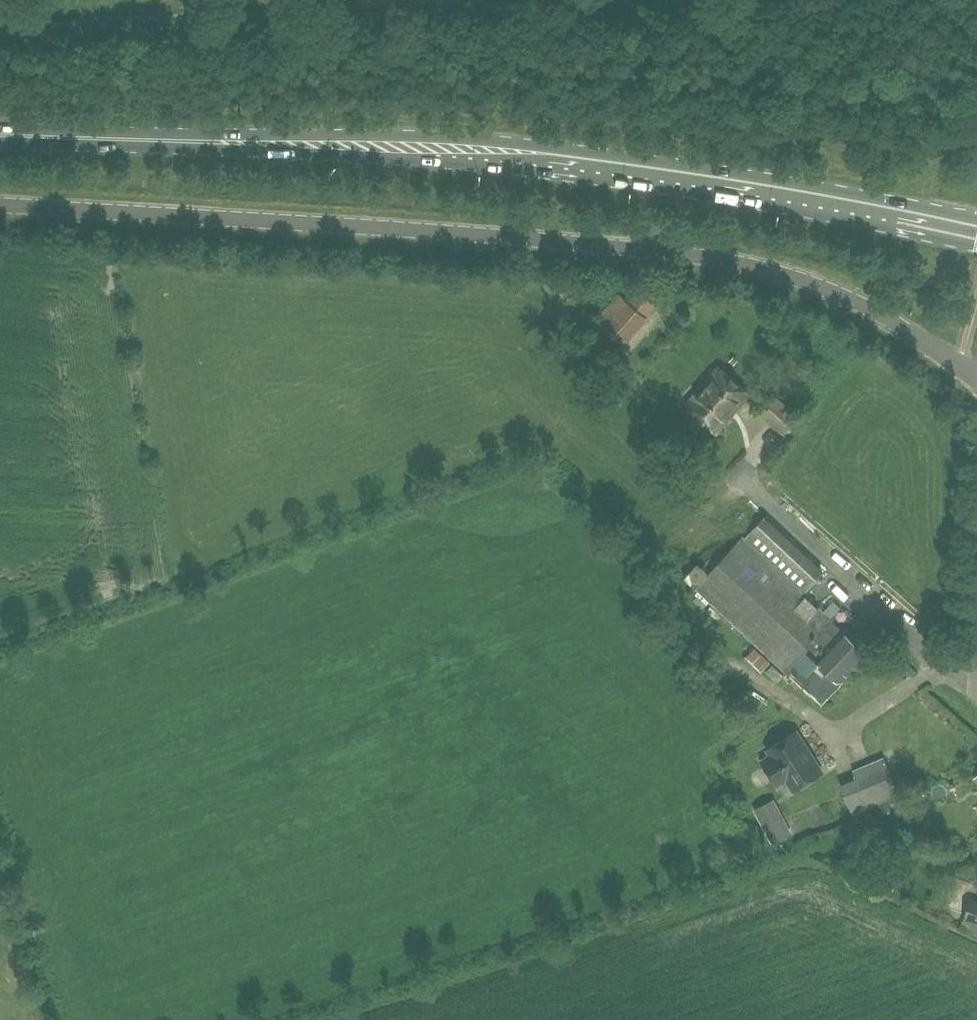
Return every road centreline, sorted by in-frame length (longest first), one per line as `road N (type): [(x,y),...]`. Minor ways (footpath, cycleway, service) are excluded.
road 1 (unclassified): [(976,375),(840,296),(697,257),(0,207)]
road 2 (primary): [(976,232),(654,175),(437,150),(0,135)]
road 3 (unclassified): [(0,33),(471,0)]
road 4 (unclassified): [(976,690),(937,665),(746,478)]

